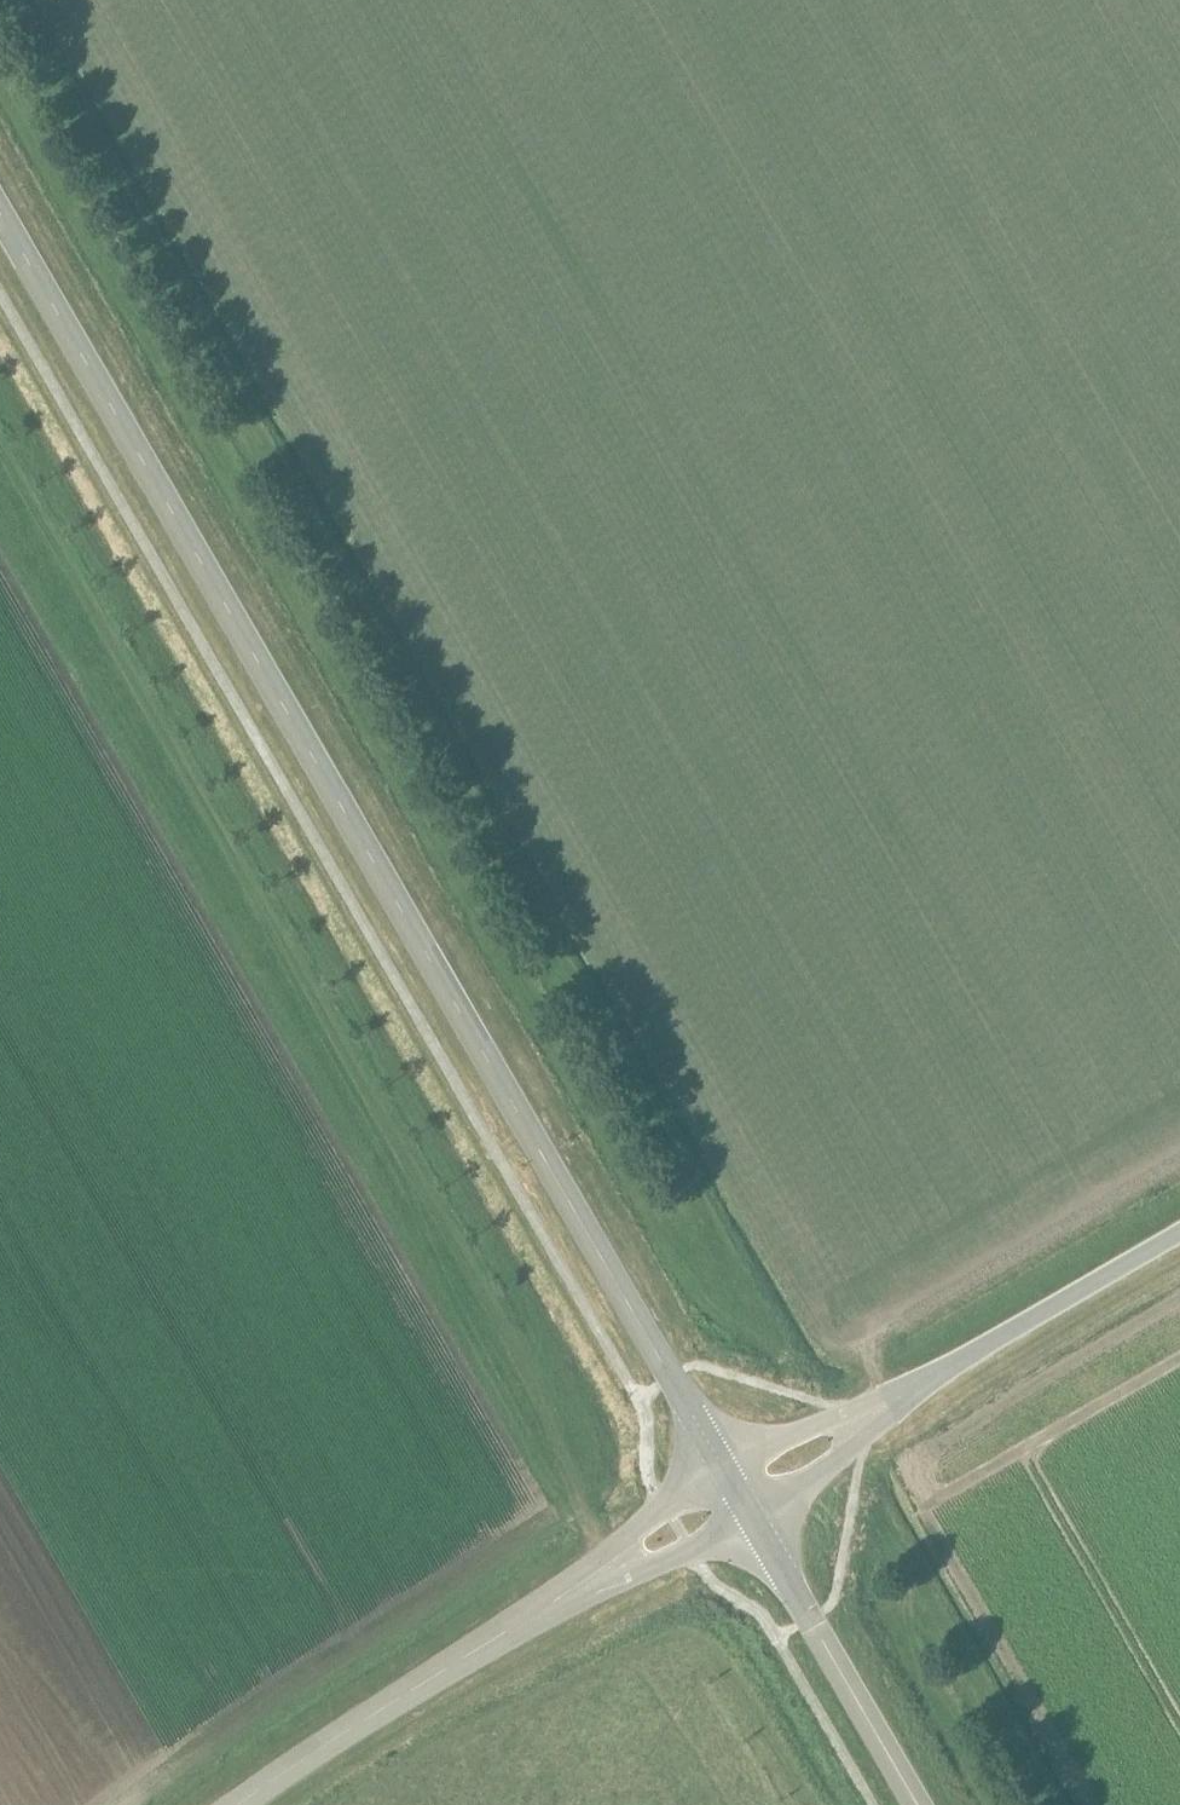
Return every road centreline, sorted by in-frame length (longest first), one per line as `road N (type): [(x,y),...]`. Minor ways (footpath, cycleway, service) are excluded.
road 1 (tertiary): [(0,225),(719,1472)]
road 2 (unclassified): [(246,1804),(591,1578)]
road 3 (unclassified): [(860,1423),(1179,1238)]
road 4 (tertiary): [(750,1527),(911,1804)]
road 5 (unclassified): [(591,1578),(650,1570),(750,1527)]
road 6 (unclassified): [(719,1472),(664,1507),(591,1578)]
road 7 (unclassified): [(750,1527),(834,1463),(860,1423)]
road 8 (unclassified): [(860,1423),(817,1426),(719,1472)]

